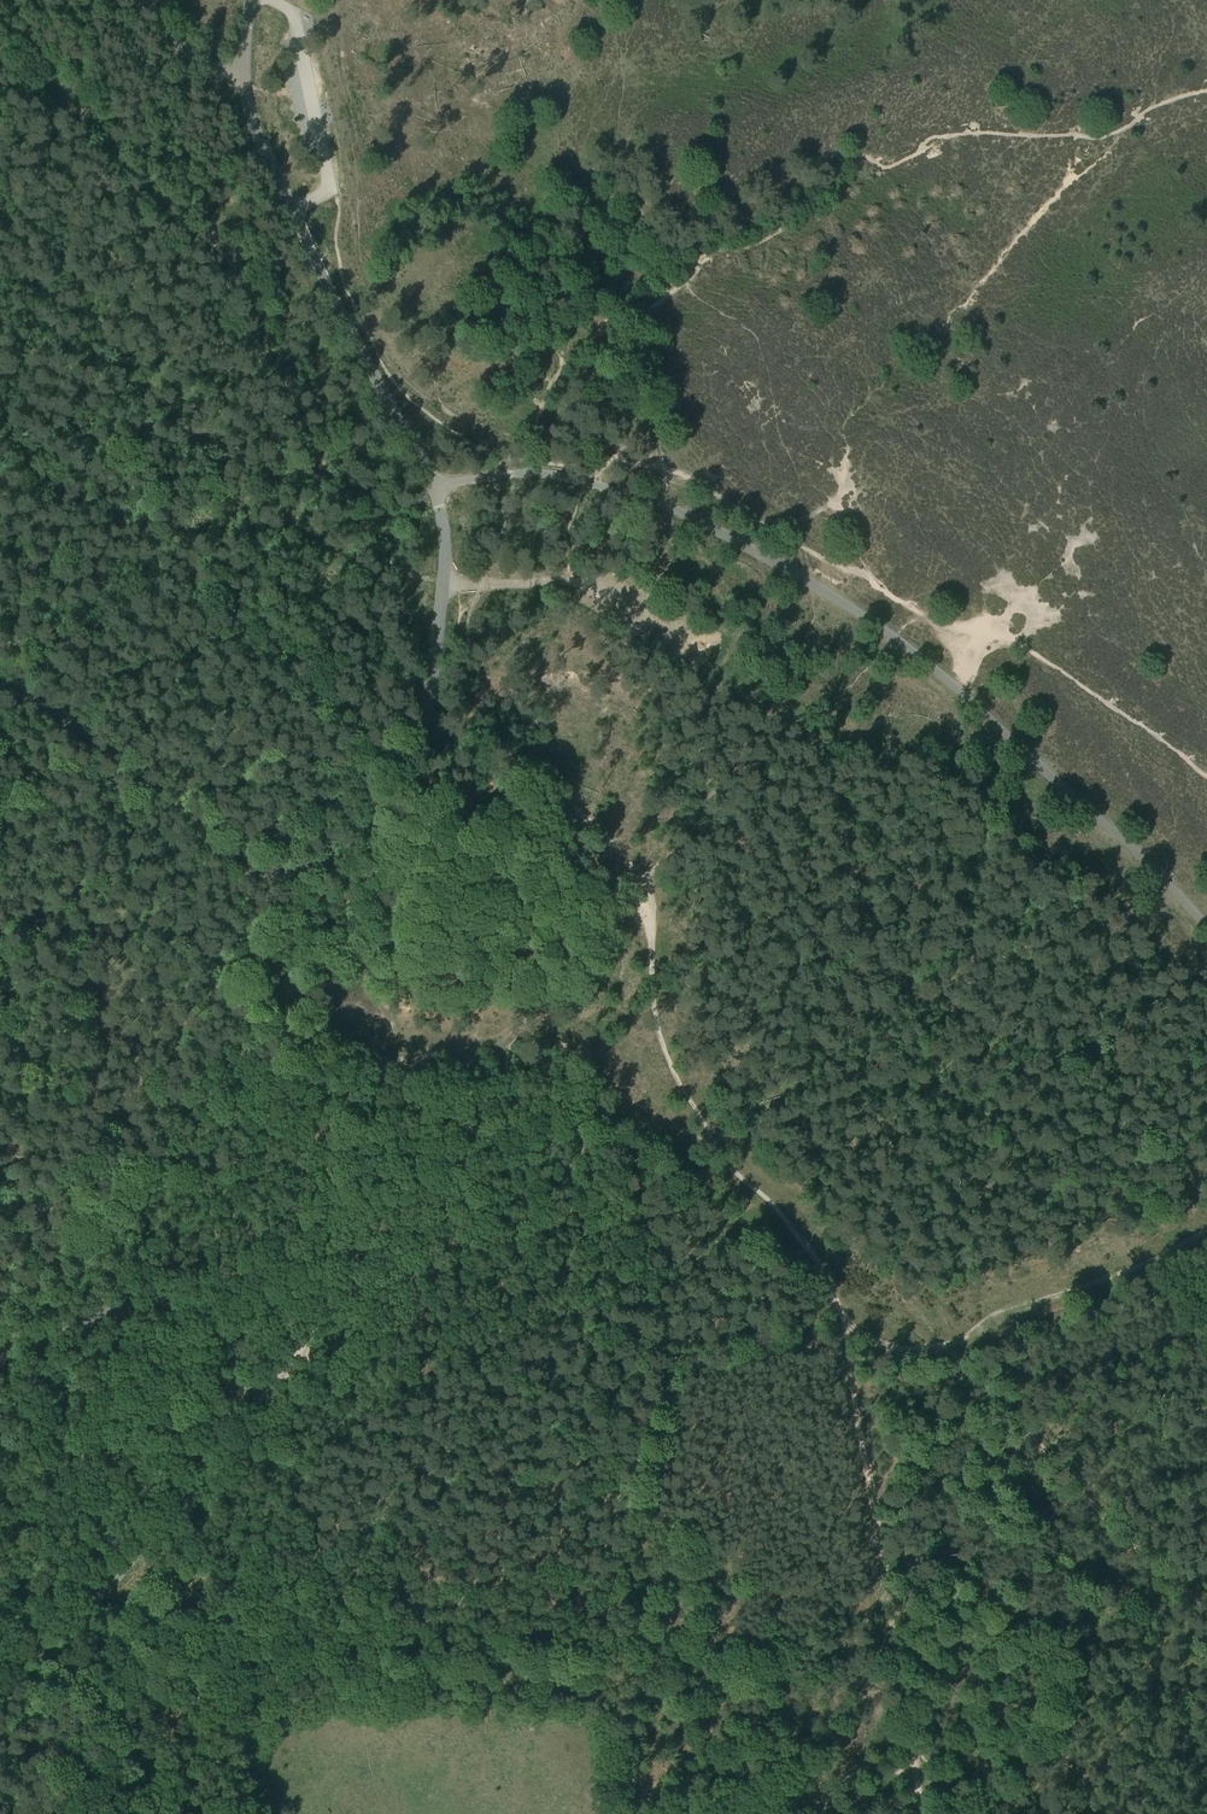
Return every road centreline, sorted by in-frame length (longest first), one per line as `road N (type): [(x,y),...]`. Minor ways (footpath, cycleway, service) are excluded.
road 1 (unclassified): [(0,690),(44,707),(183,822),(272,872),(343,857),(377,824),(413,755),(442,605),(436,486),(292,212),(240,75)]
road 2 (track): [(1206,926),(926,662),(785,565),(707,523),(608,487),(530,473),(436,486)]
road 3 (unclassified): [(0,1670),(105,1589),(177,1500),(212,1447),(236,1368),(222,1326),(176,1304),(97,1317),(0,1362)]

